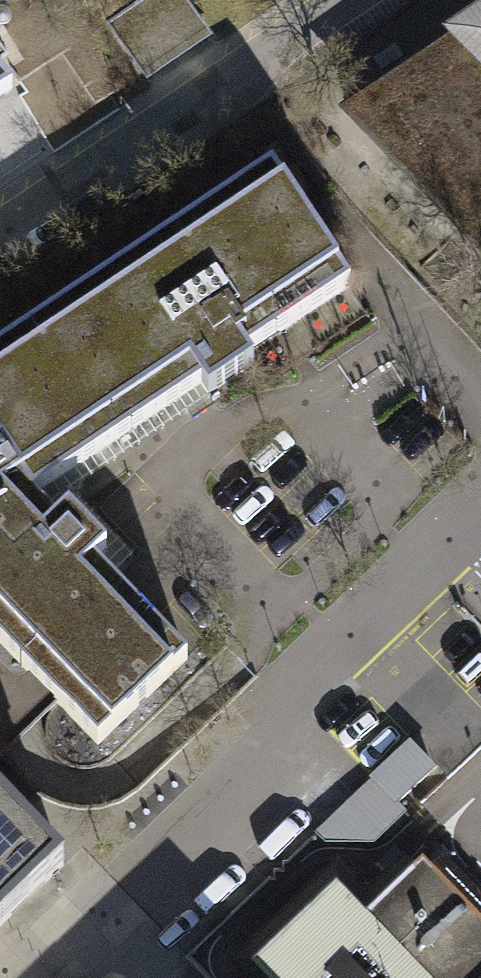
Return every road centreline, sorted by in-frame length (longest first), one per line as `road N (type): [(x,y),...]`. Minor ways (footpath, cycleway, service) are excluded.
road 1 (residential): [(0,235),(351,0)]

